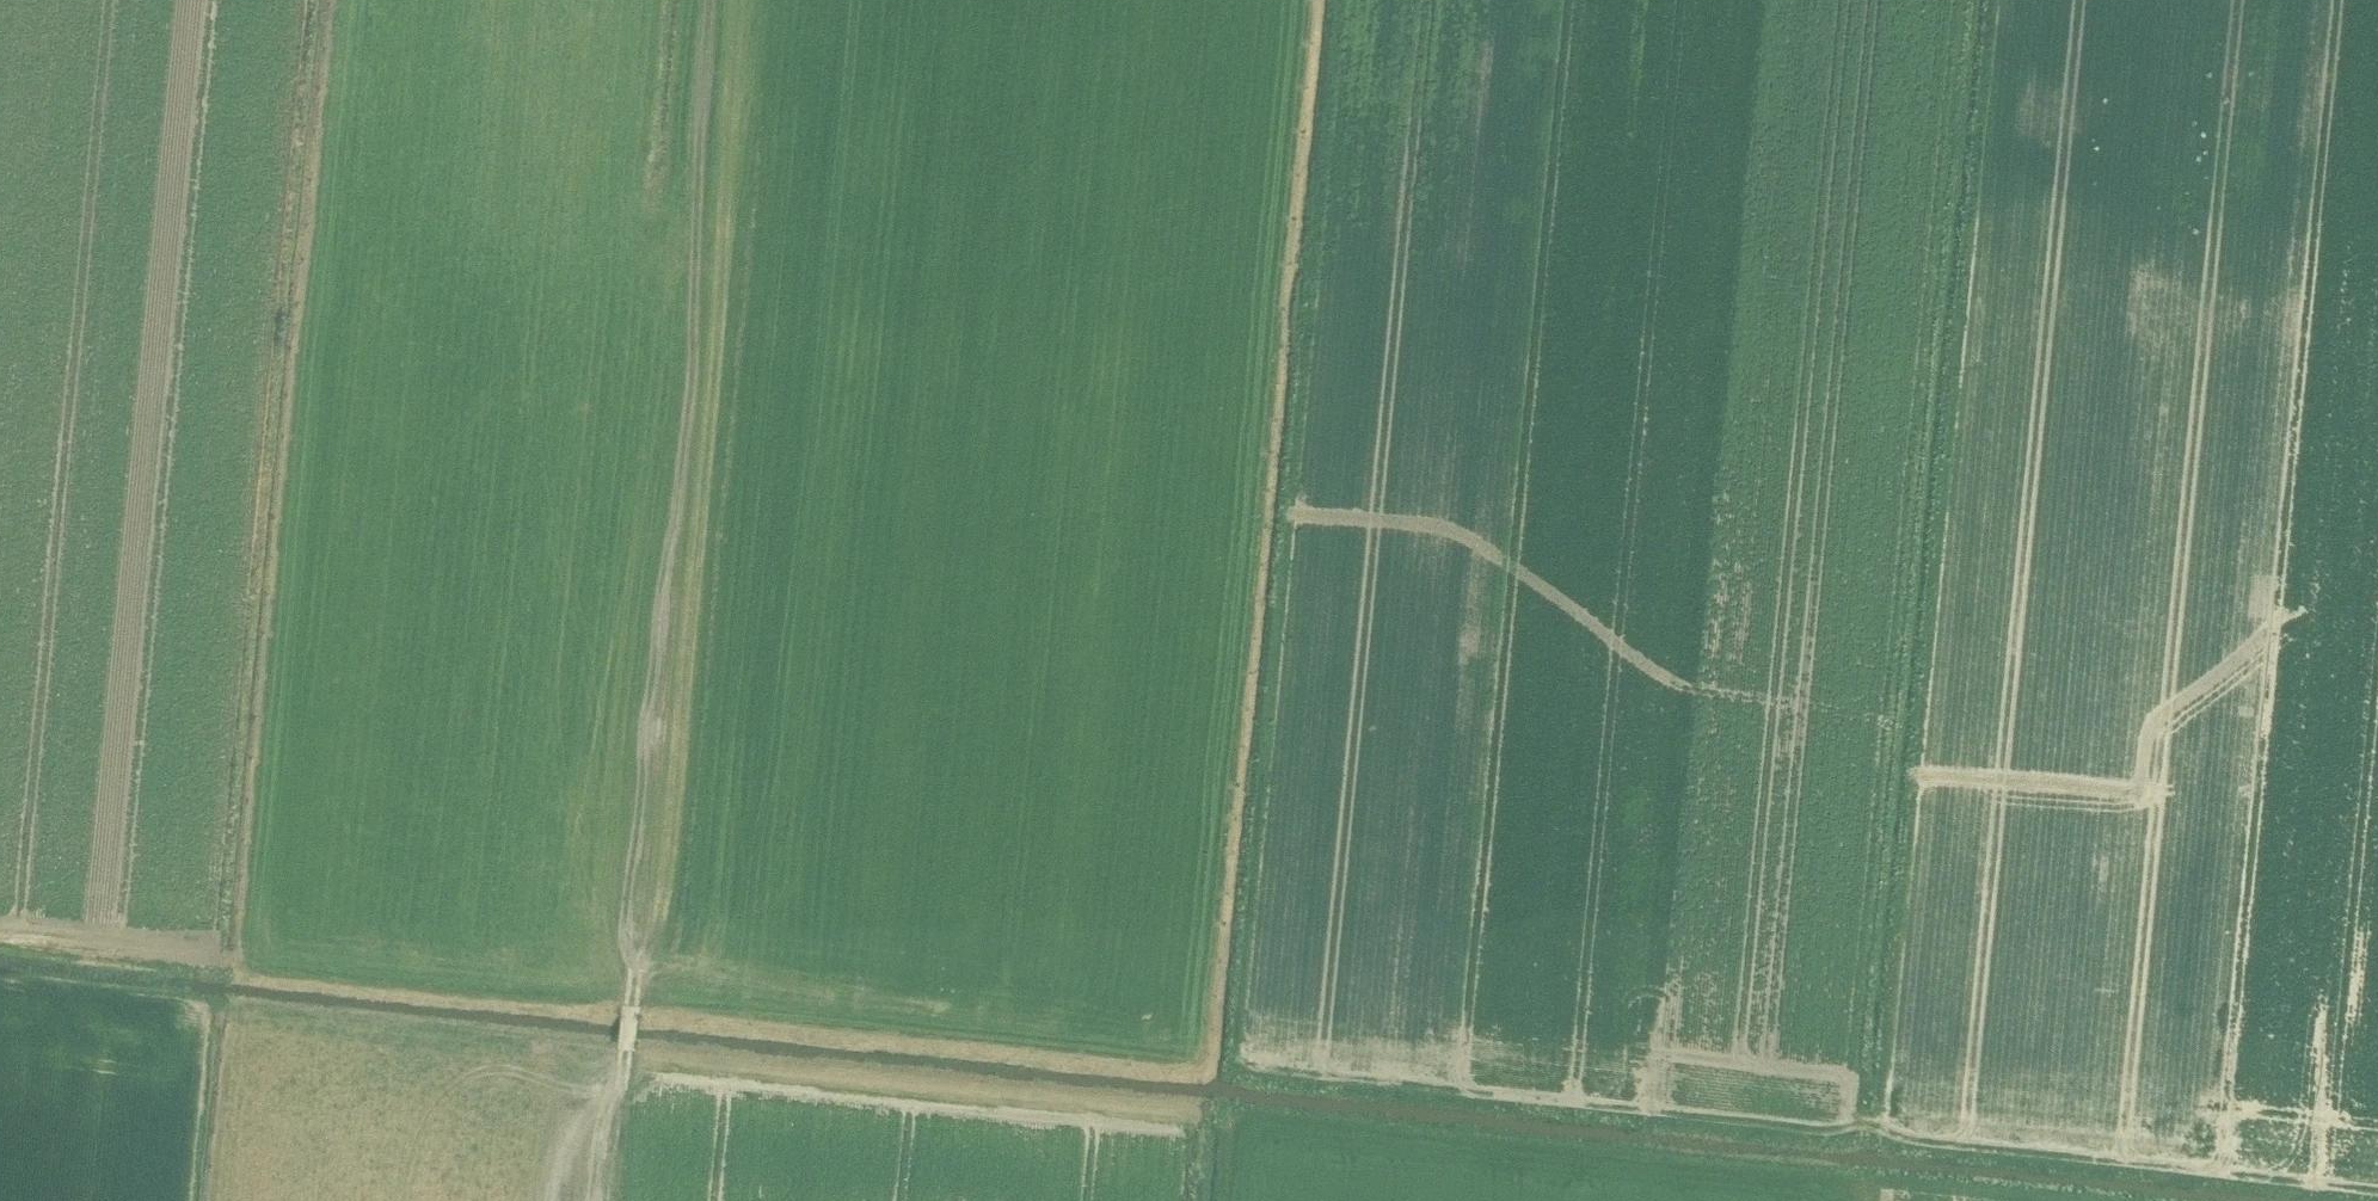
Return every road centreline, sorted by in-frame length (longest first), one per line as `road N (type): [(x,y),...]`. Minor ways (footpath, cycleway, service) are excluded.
road 1 (track): [(612,1200),(625,1051)]

